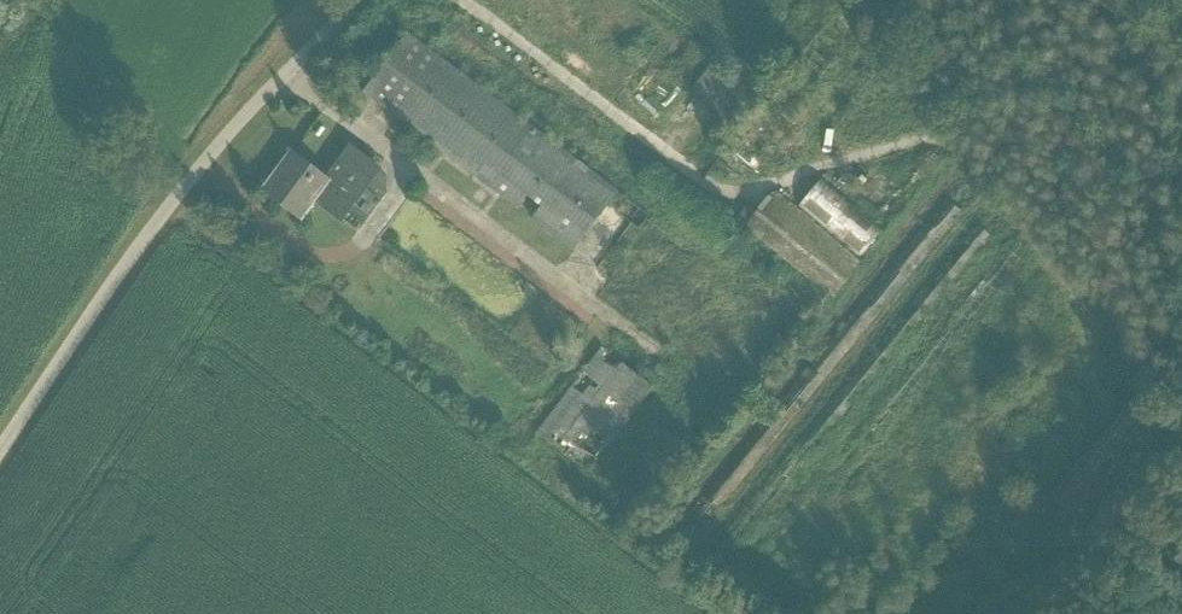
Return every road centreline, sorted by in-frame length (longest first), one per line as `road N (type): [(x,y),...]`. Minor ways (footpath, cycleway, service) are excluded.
road 1 (unclassified): [(369,0),(237,123),(90,313),(0,447)]

